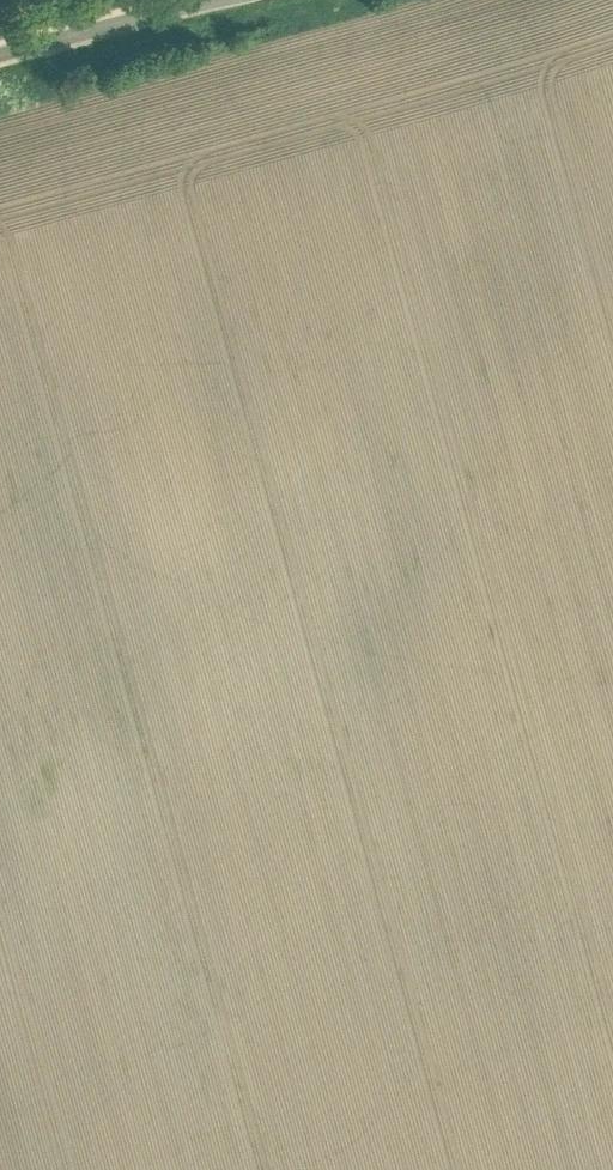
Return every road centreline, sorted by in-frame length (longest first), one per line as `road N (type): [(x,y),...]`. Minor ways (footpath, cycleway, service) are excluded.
road 1 (tertiary): [(0,55),(203,0)]

